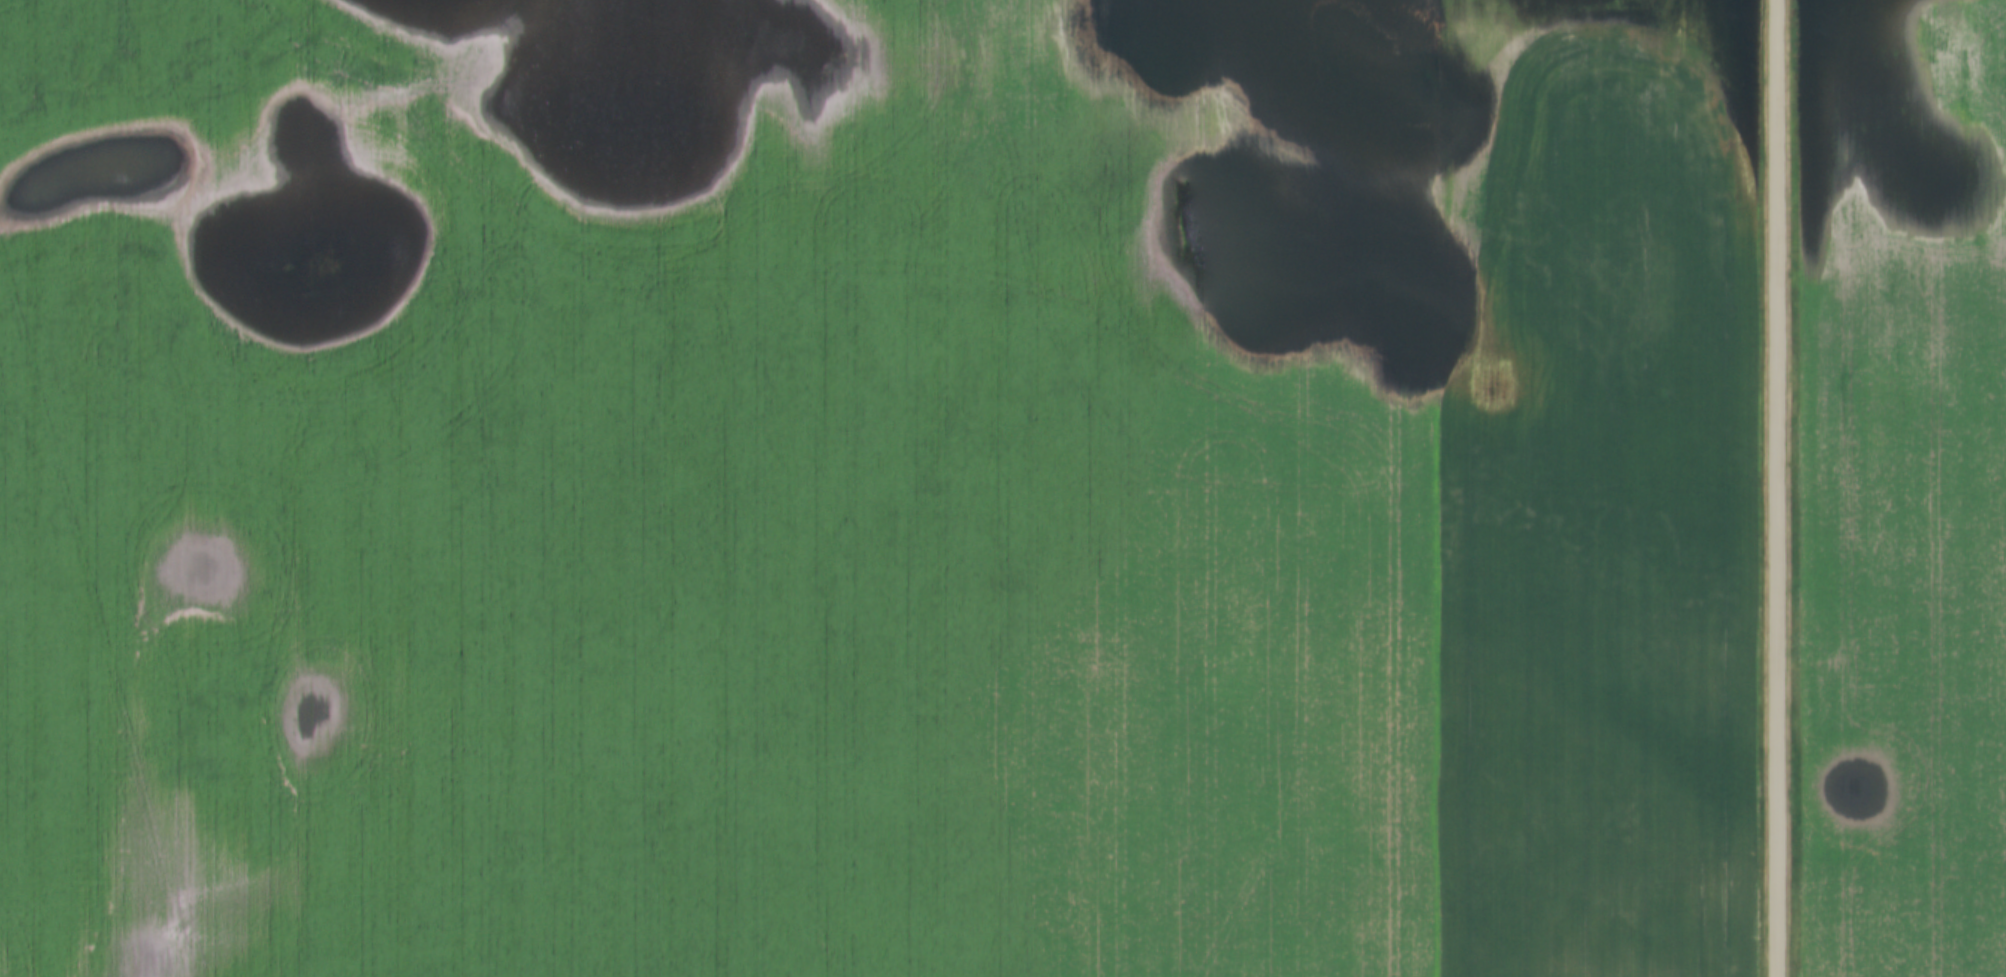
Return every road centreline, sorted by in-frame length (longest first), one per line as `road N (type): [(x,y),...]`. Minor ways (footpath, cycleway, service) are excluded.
road 1 (residential): [(1777,0),(1775,976)]

